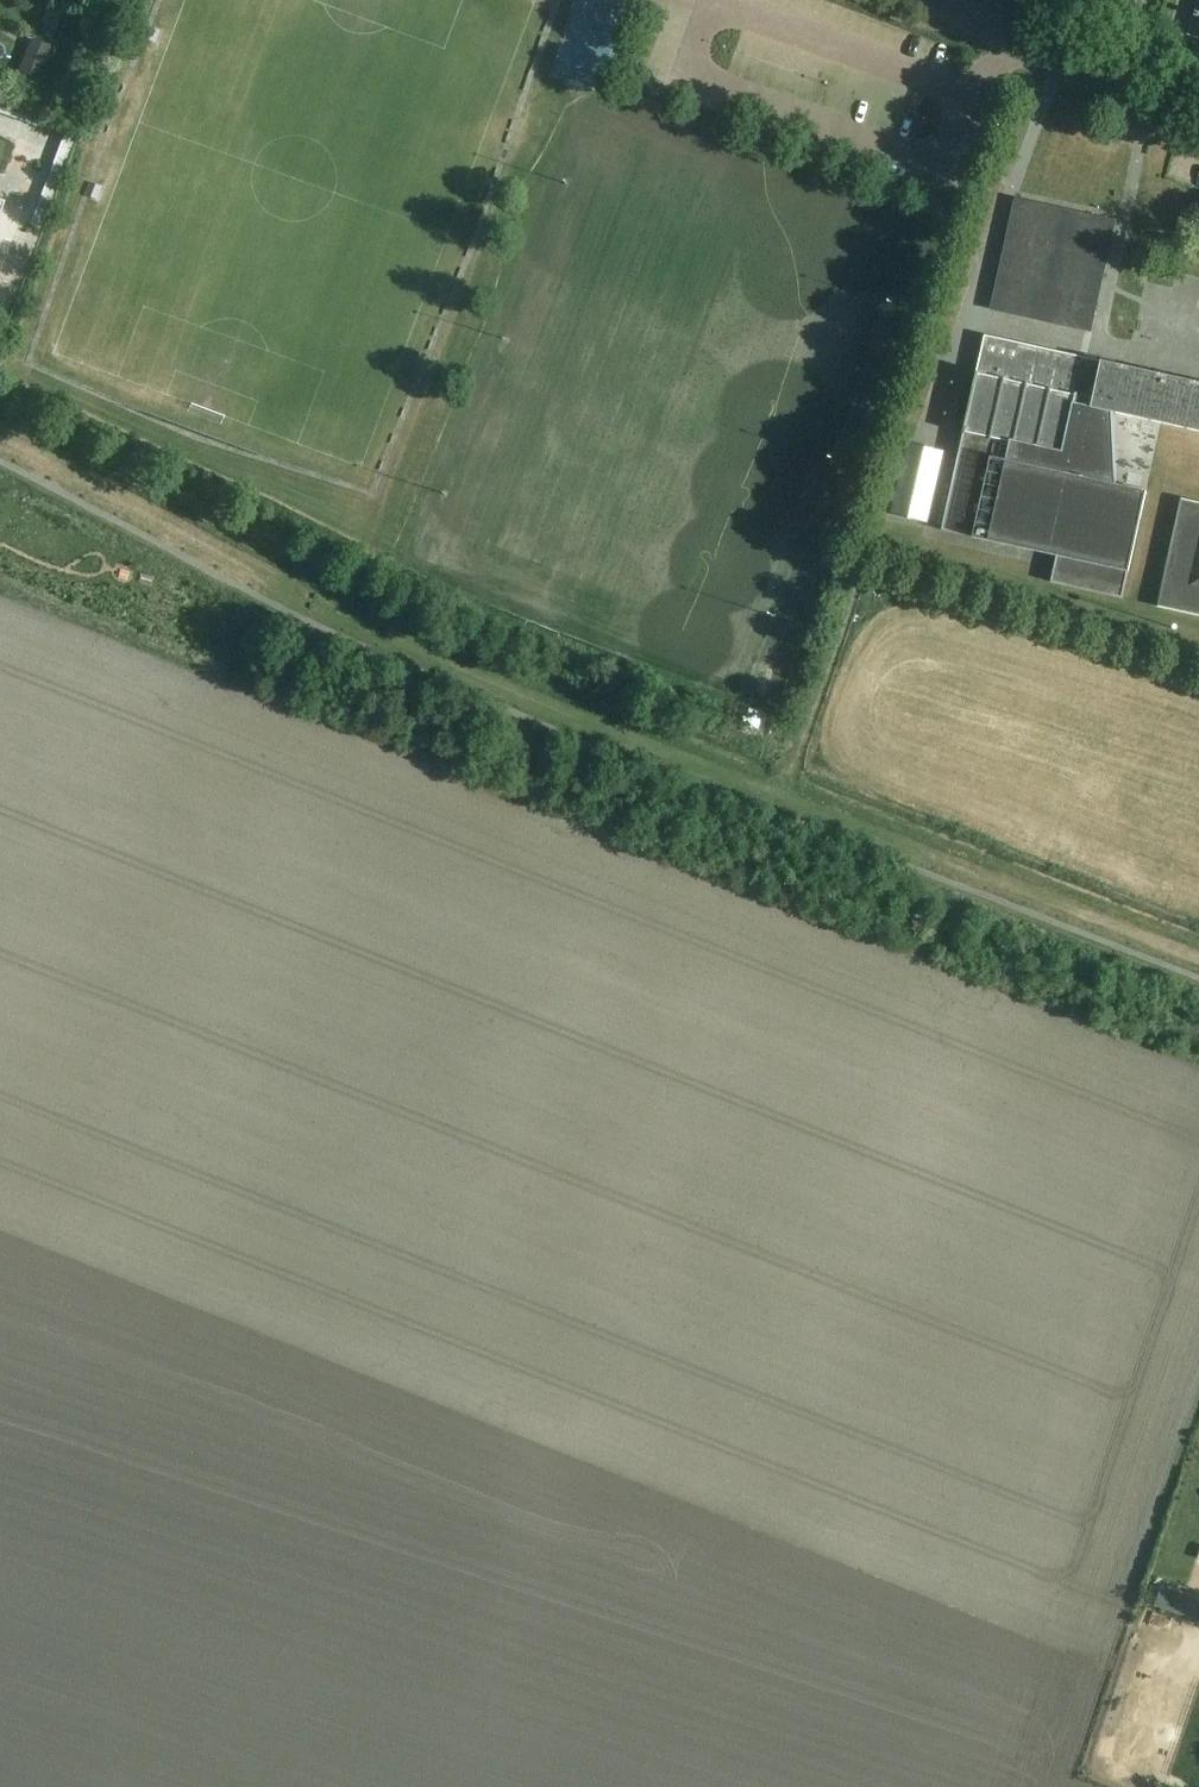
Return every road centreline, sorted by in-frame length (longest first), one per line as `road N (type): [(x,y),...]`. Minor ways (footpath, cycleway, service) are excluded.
road 1 (track): [(0,440),(447,661),(1198,957)]
road 2 (residential): [(1198,131),(942,0)]

